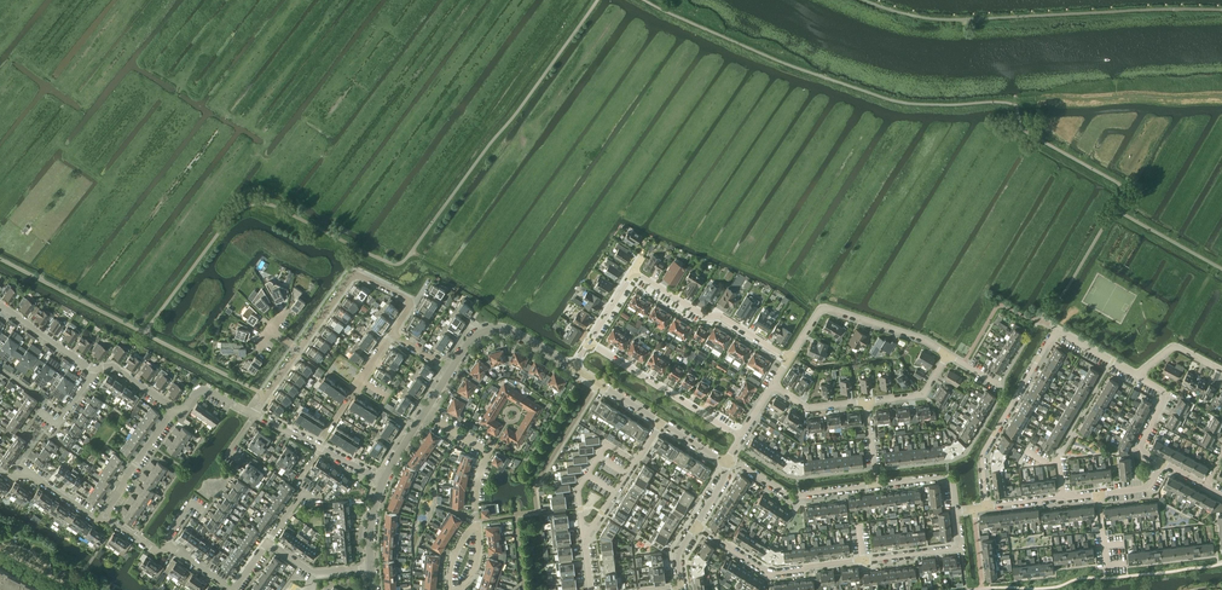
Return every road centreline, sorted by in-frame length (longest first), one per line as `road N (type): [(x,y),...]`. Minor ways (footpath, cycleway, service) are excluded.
road 1 (track): [(0,74),(17,55),(87,107),(58,145),(107,183),(40,279)]
road 2 (residential): [(695,526),(770,574),(952,548),(955,511)]
road 3 (residential): [(985,507),(982,454),(1057,329)]
road 4 (residential): [(788,359),(821,309),(947,354)]
road 5 (residential): [(299,350),(357,275),(406,298),(409,308),(392,333)]
road 6 (residential): [(739,437),(588,343)]
road 7 (residential): [(788,359),(633,272)]
road 8 (residential): [(876,485),(792,495),(726,462)]
road 9 (tertiary): [(450,370),(489,327),(505,328),(573,368)]
road 10 (residential): [(477,519),(476,489),(488,453),(423,413)]
road 11 (residential): [(584,544),(580,483),(606,445),(634,460)]
road 12 (residential): [(169,545),(233,587),(267,541)]
road 13 (residential): [(104,515),(174,410)]
road 14 (residential): [(1160,463),(1140,445),(1166,393),(1138,375)]

